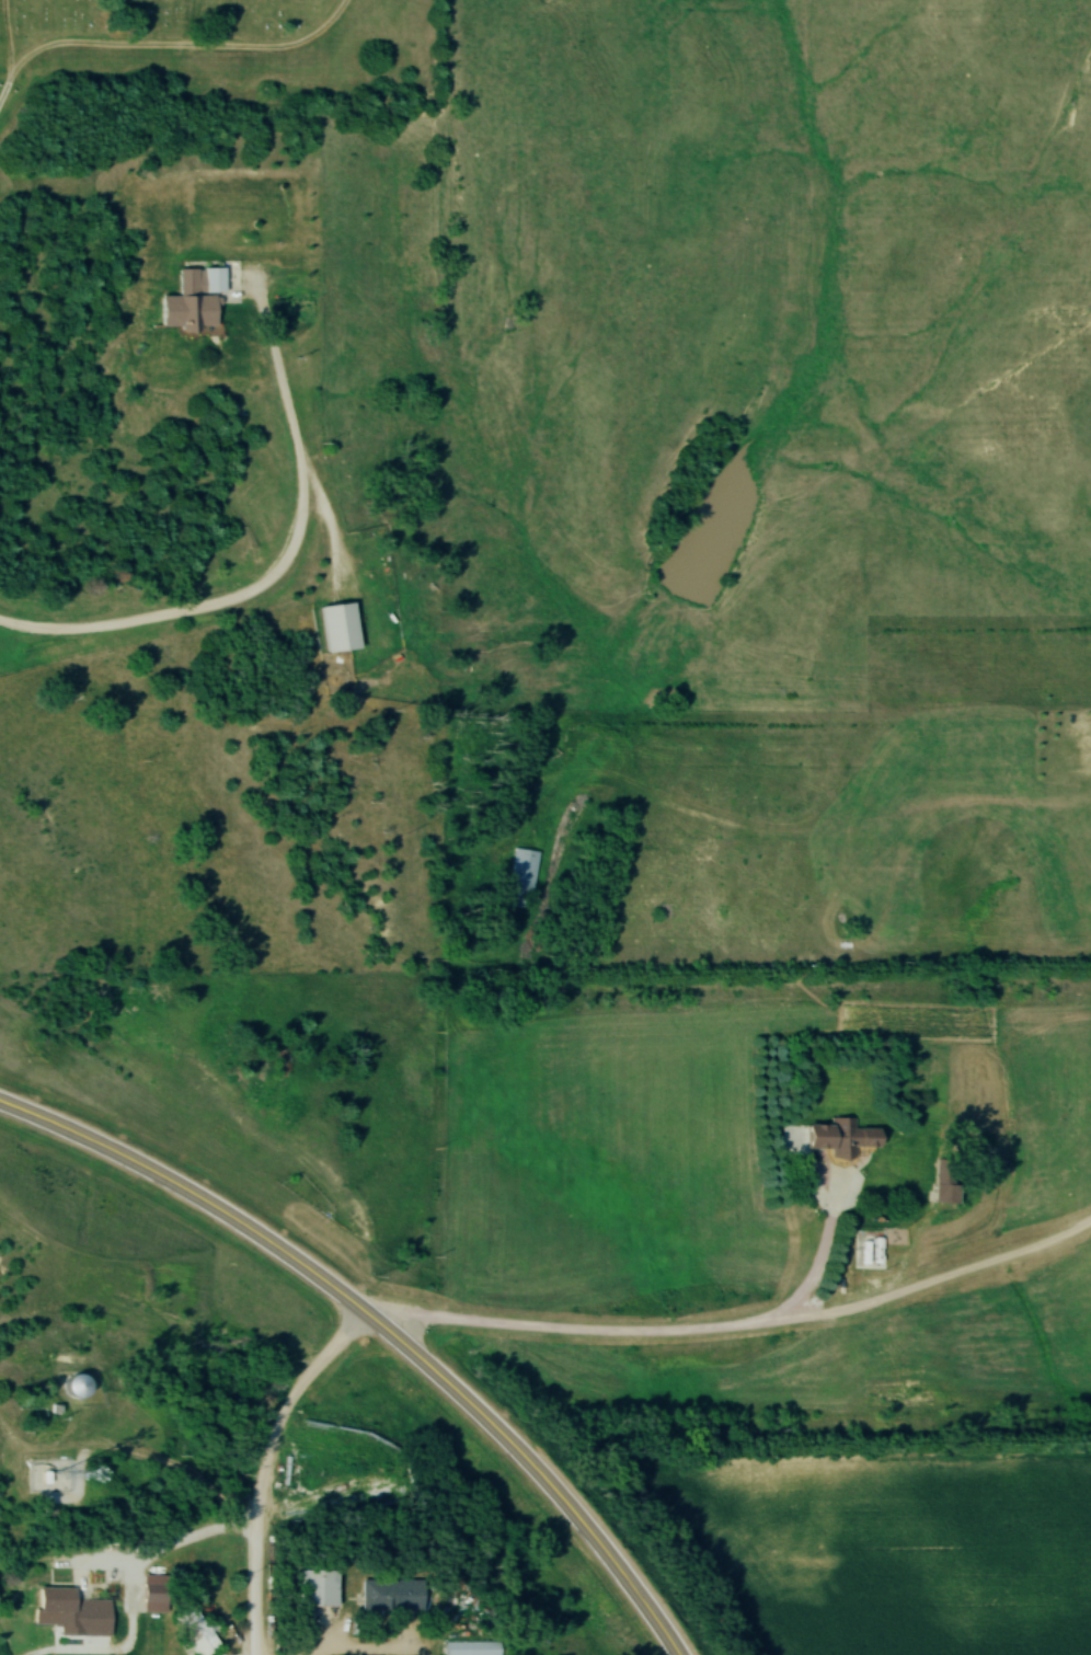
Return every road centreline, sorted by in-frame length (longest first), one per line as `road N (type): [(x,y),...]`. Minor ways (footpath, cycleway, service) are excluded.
road 1 (secondary): [(366,1314),(512,1440),(619,1567),(678,1654)]
road 2 (secondary): [(366,1314),(227,1215),(0,1101)]
road 3 (residential): [(254,1528),(274,1432),(299,1388),(366,1314)]
road 4 (residential): [(254,1528),(142,1565),(60,1568)]
road 5 (residential): [(255,1654),(254,1528)]

